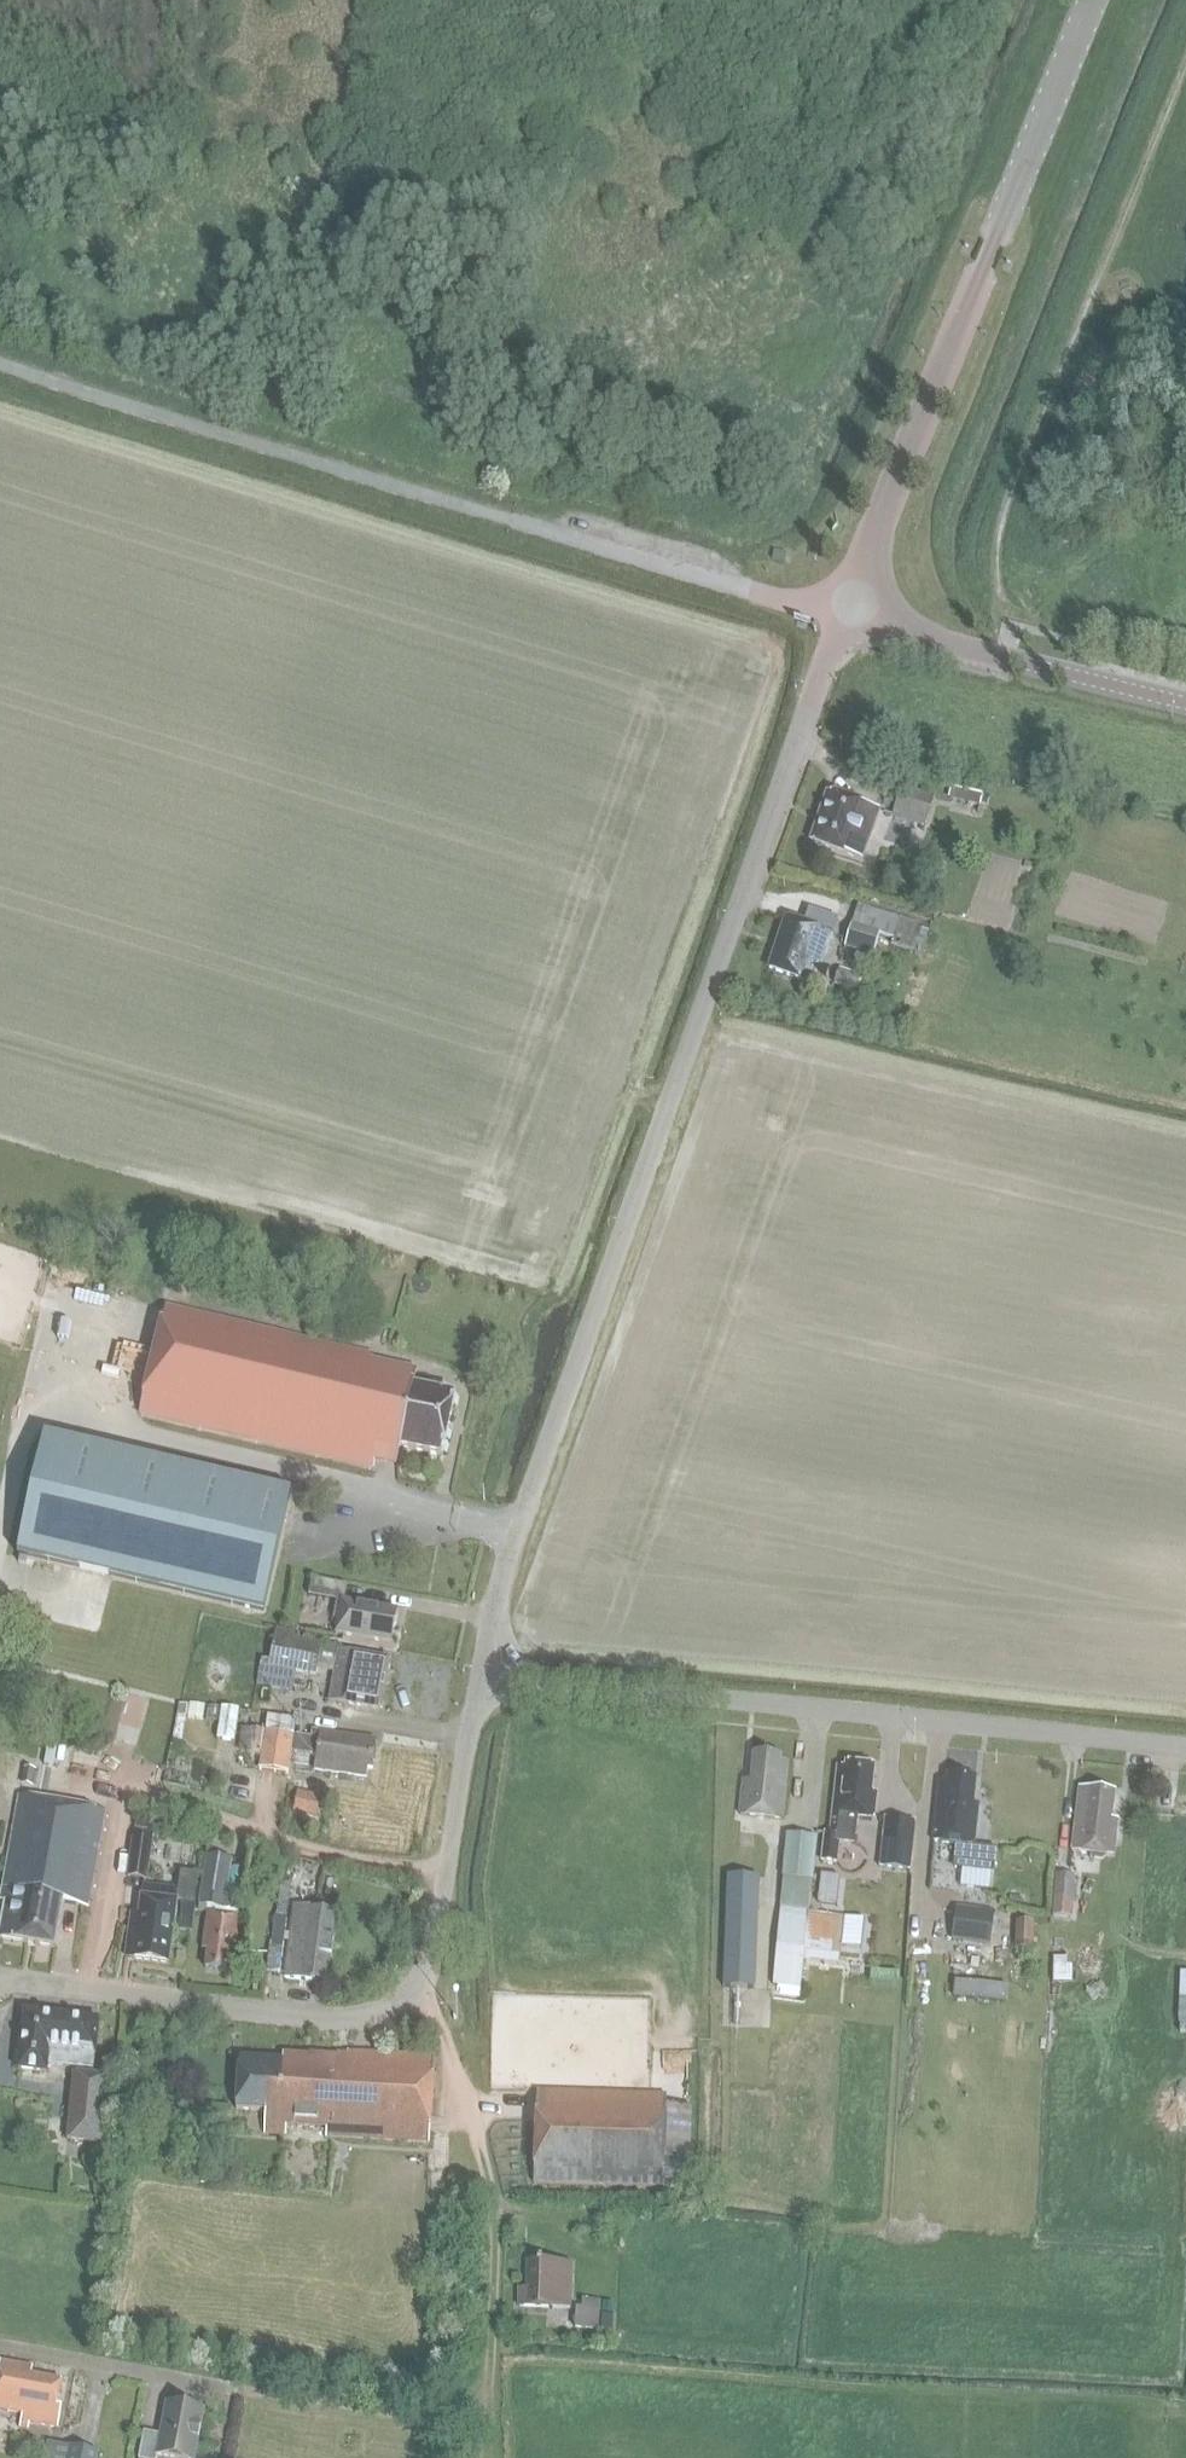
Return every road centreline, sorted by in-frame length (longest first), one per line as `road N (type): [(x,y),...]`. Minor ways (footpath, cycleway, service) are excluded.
road 1 (unclassified): [(485,1687),(520,1523),(815,690),(872,591)]
road 2 (unclassified): [(1185,1746),(694,1694),(485,1687)]
road 3 (tertiary): [(872,591),(871,539),(1089,0)]
road 4 (unclassified): [(0,1976),(328,2019),(381,2010),(415,1989)]
road 5 (unclassified): [(872,591),(750,590),(505,519)]
road 6 (track): [(474,2111),(495,2199),(490,2457)]
road 7 (tertiary): [(1185,703),(916,633),(889,615),(872,591)]
road 8 (unclassified): [(415,1989),(429,1960),(485,1687)]
road 9 (track): [(489,2403),(446,2415),(235,2387)]
road 10 (residential): [(235,2387),(0,2342)]
road 11 (residential): [(415,1989),(443,2033),(474,2111)]

